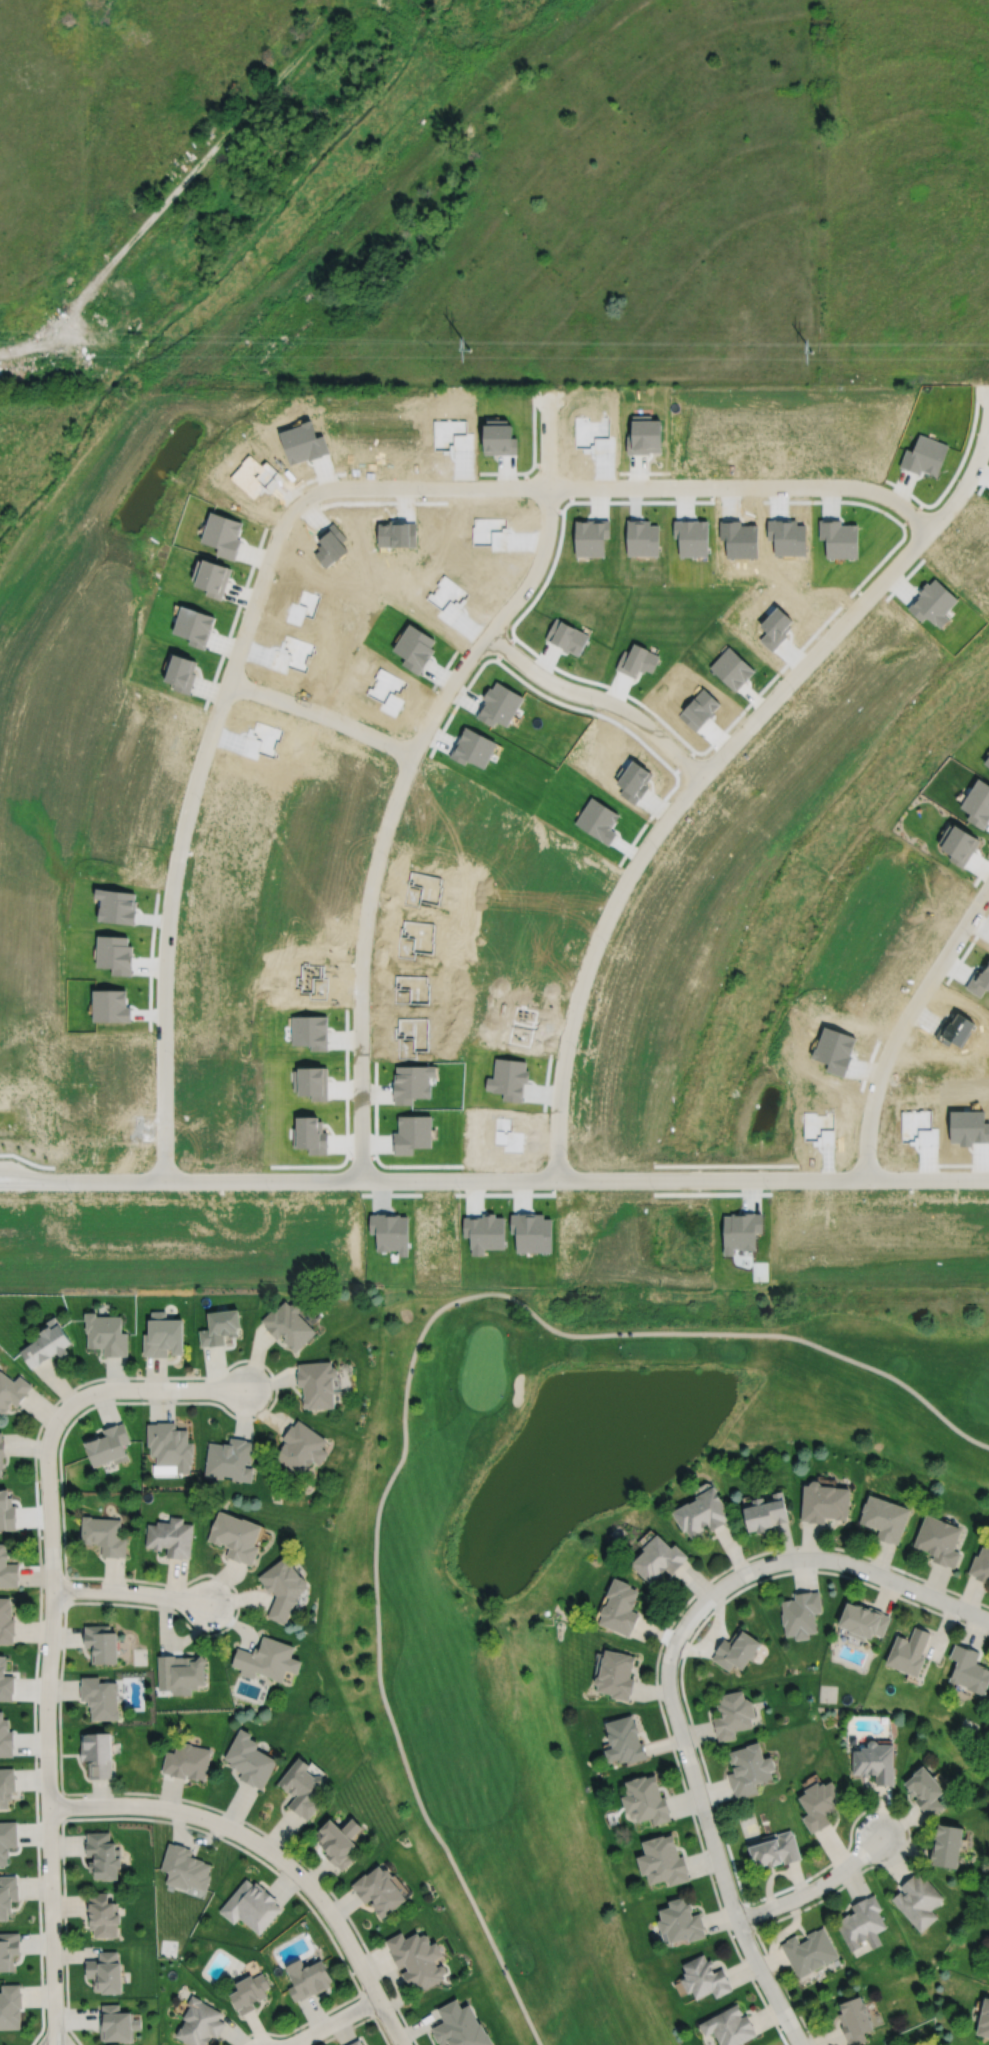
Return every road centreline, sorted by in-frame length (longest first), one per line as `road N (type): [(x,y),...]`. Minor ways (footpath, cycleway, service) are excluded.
road 1 (track): [(988,1446),(886,1373),(806,1340),(767,1333),(570,1334),(496,1292),(433,1314),(412,1356),(403,1449),(376,1519),(378,1673),(423,1812),(540,2044)]
road 2 (residential): [(988,1178),(0,1177)]
road 3 (residential): [(555,1178),(568,1034),(588,960),(633,866),(699,778),(946,510),(980,455),(988,419)]
road 4 (track): [(0,606),(177,363),(352,222),(572,0)]
road 5 (residential): [(360,1179),(361,968),(374,870),(430,719),(539,558),(548,516),(547,388)]
road 6 (residential): [(181,1389),(89,1393),(57,1419),(47,1444),(54,2044)]
road 7 (residential): [(162,1178),(166,936),(183,825),(276,534),(299,500),(318,490)]
road 8 (residential): [(318,490),(842,485),(888,496),(930,529)]
road 9 (track): [(0,350),(21,350),(73,304),(344,0)]
road 10 (residential): [(47,1806),(160,1807),(250,1838),(330,1913),(401,2044)]
road 11 (residential): [(801,2044),(737,1920),(671,1696),(670,1656)]
road 12 (residential): [(670,1656),(711,1594),(748,1571),(796,1558),(851,1564),(988,1619)]
road 13 (residential): [(864,1178),(867,1122),(888,1051),(988,886)]
road 14 (residential): [(699,778),(630,713),(543,677),(484,633)]
road 15 (residential): [(227,682),(414,754)]
road 16 (residential): [(737,1920),(817,1887),(880,1835)]
road 17 (residential): [(51,1589),(209,1603)]

